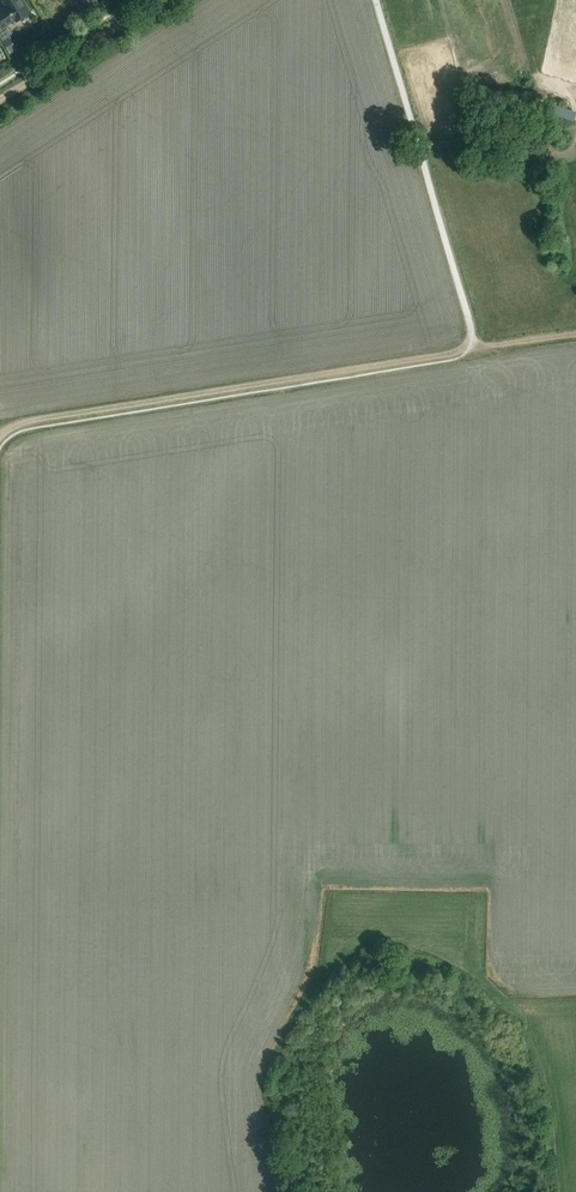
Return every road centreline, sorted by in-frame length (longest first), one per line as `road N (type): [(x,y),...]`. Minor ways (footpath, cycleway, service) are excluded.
road 1 (track): [(0,439),(32,419),(455,353),(473,340)]
road 2 (track): [(473,340),(374,0)]
road 3 (track): [(0,100),(165,0)]

